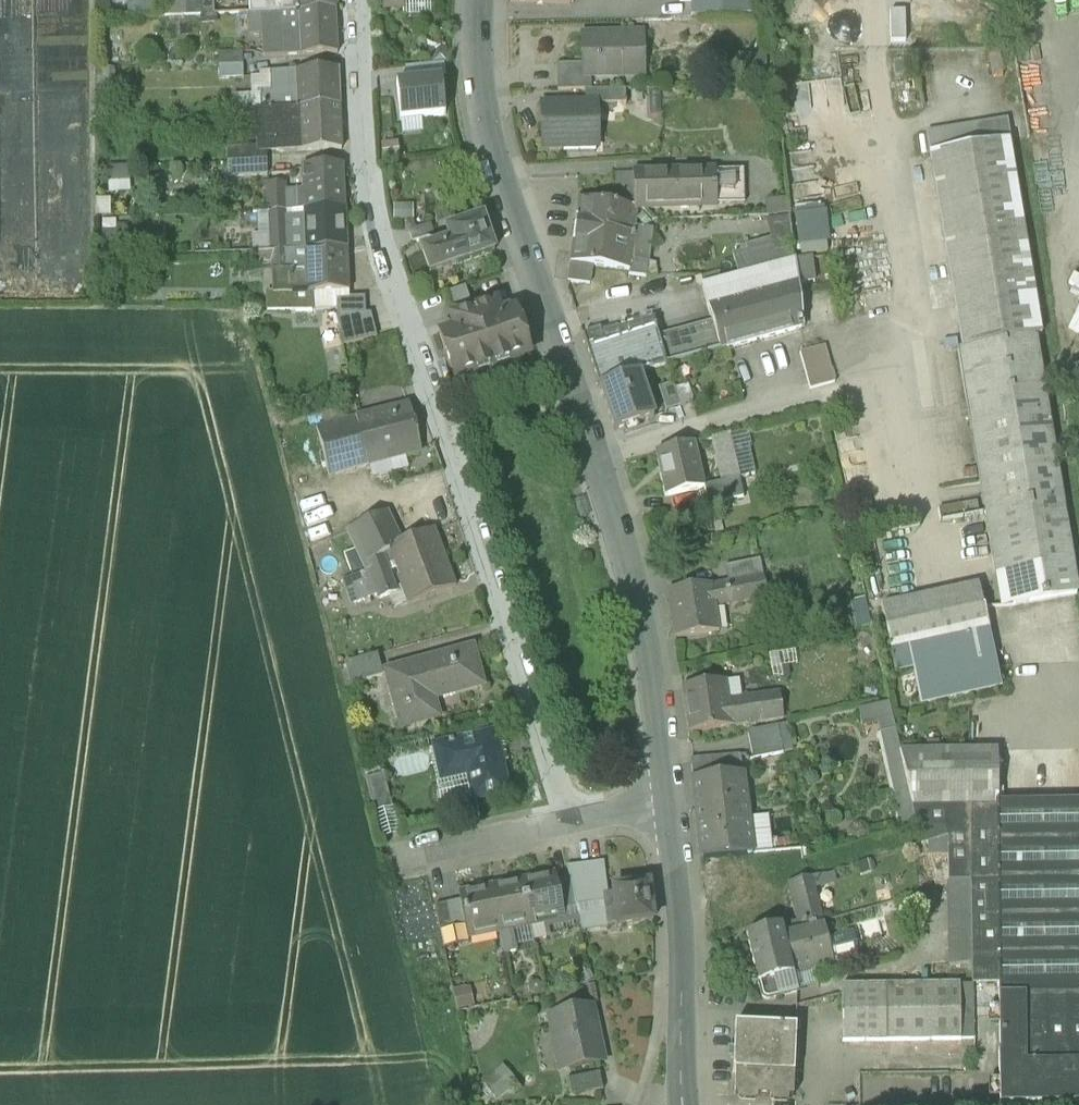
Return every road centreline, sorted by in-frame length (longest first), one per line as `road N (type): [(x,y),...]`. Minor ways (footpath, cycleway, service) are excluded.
road 1 (residential): [(571,820),(371,180),(359,0)]
road 2 (residential): [(479,0),(481,87),(499,169),(636,599),(668,809)]
road 3 (residential): [(668,809),(683,926),(683,1104)]
road 4 (residential): [(408,855),(571,820)]

